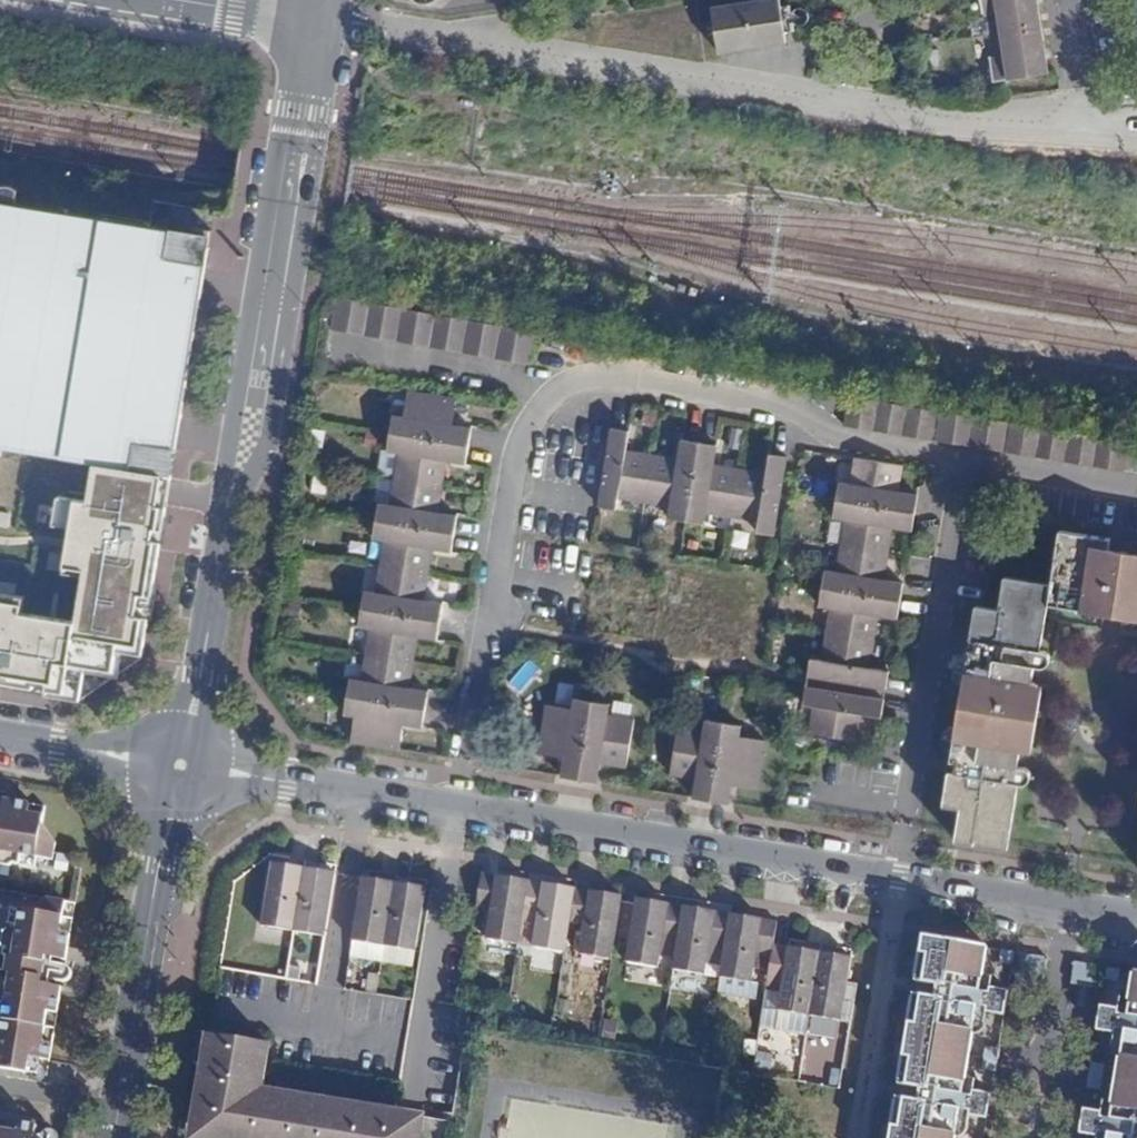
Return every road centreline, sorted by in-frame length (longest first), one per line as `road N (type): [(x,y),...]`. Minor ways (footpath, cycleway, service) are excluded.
road 1 (residential): [(180,764),(1136,919)]
road 2 (tertiary): [(309,18),(180,764)]
road 3 (residential): [(964,460),(835,438),(791,403),(591,375),(544,401),(522,434),(491,619)]
road 4 (residential): [(857,111),(309,18)]
road 5 (residential): [(964,460),(911,801)]
road 6 (tertiary): [(180,764),(129,1042)]
road 7 (residential): [(1097,133),(994,130),(857,111)]
road 8 (residential): [(0,735),(180,764)]
road 9 (residential): [(1136,488),(964,460)]
road 10 (residential): [(1097,133),(1072,0)]

